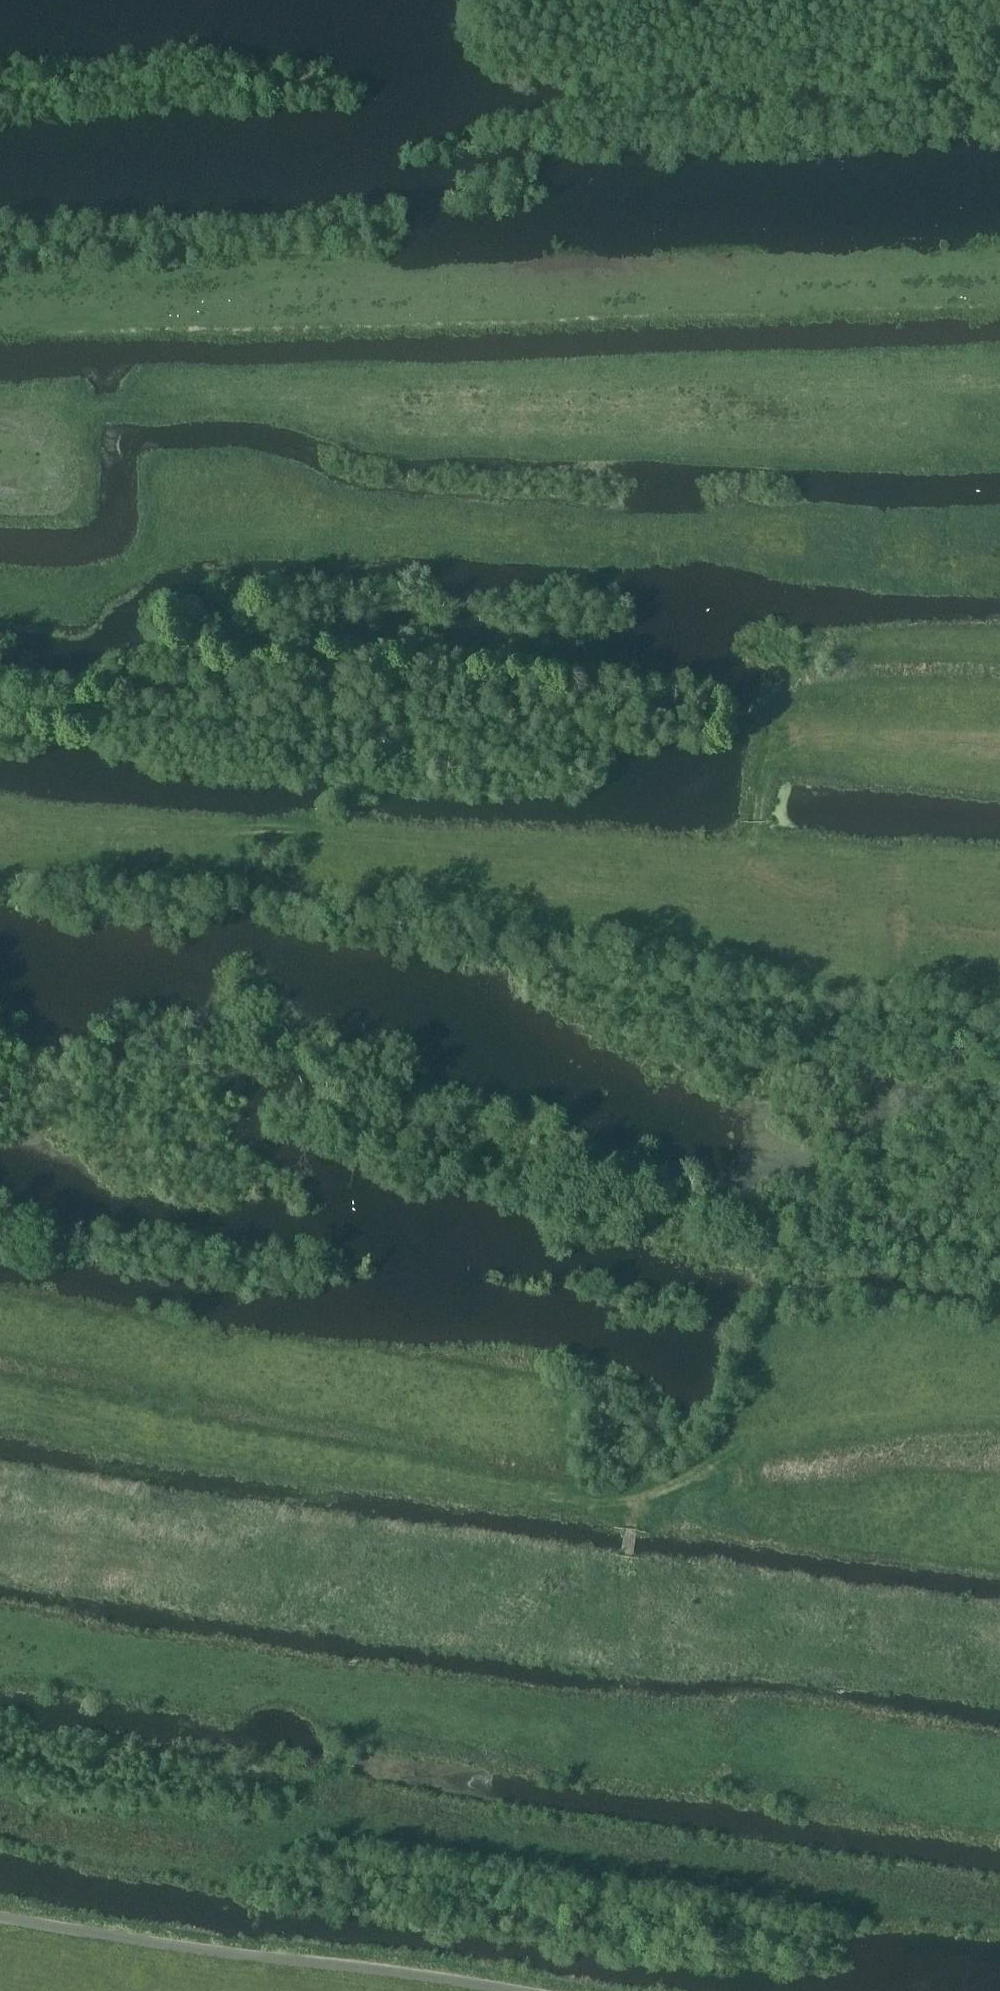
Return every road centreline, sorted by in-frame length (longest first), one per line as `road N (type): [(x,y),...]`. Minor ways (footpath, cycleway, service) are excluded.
road 1 (unclassified): [(531,1990),(0,1914)]

